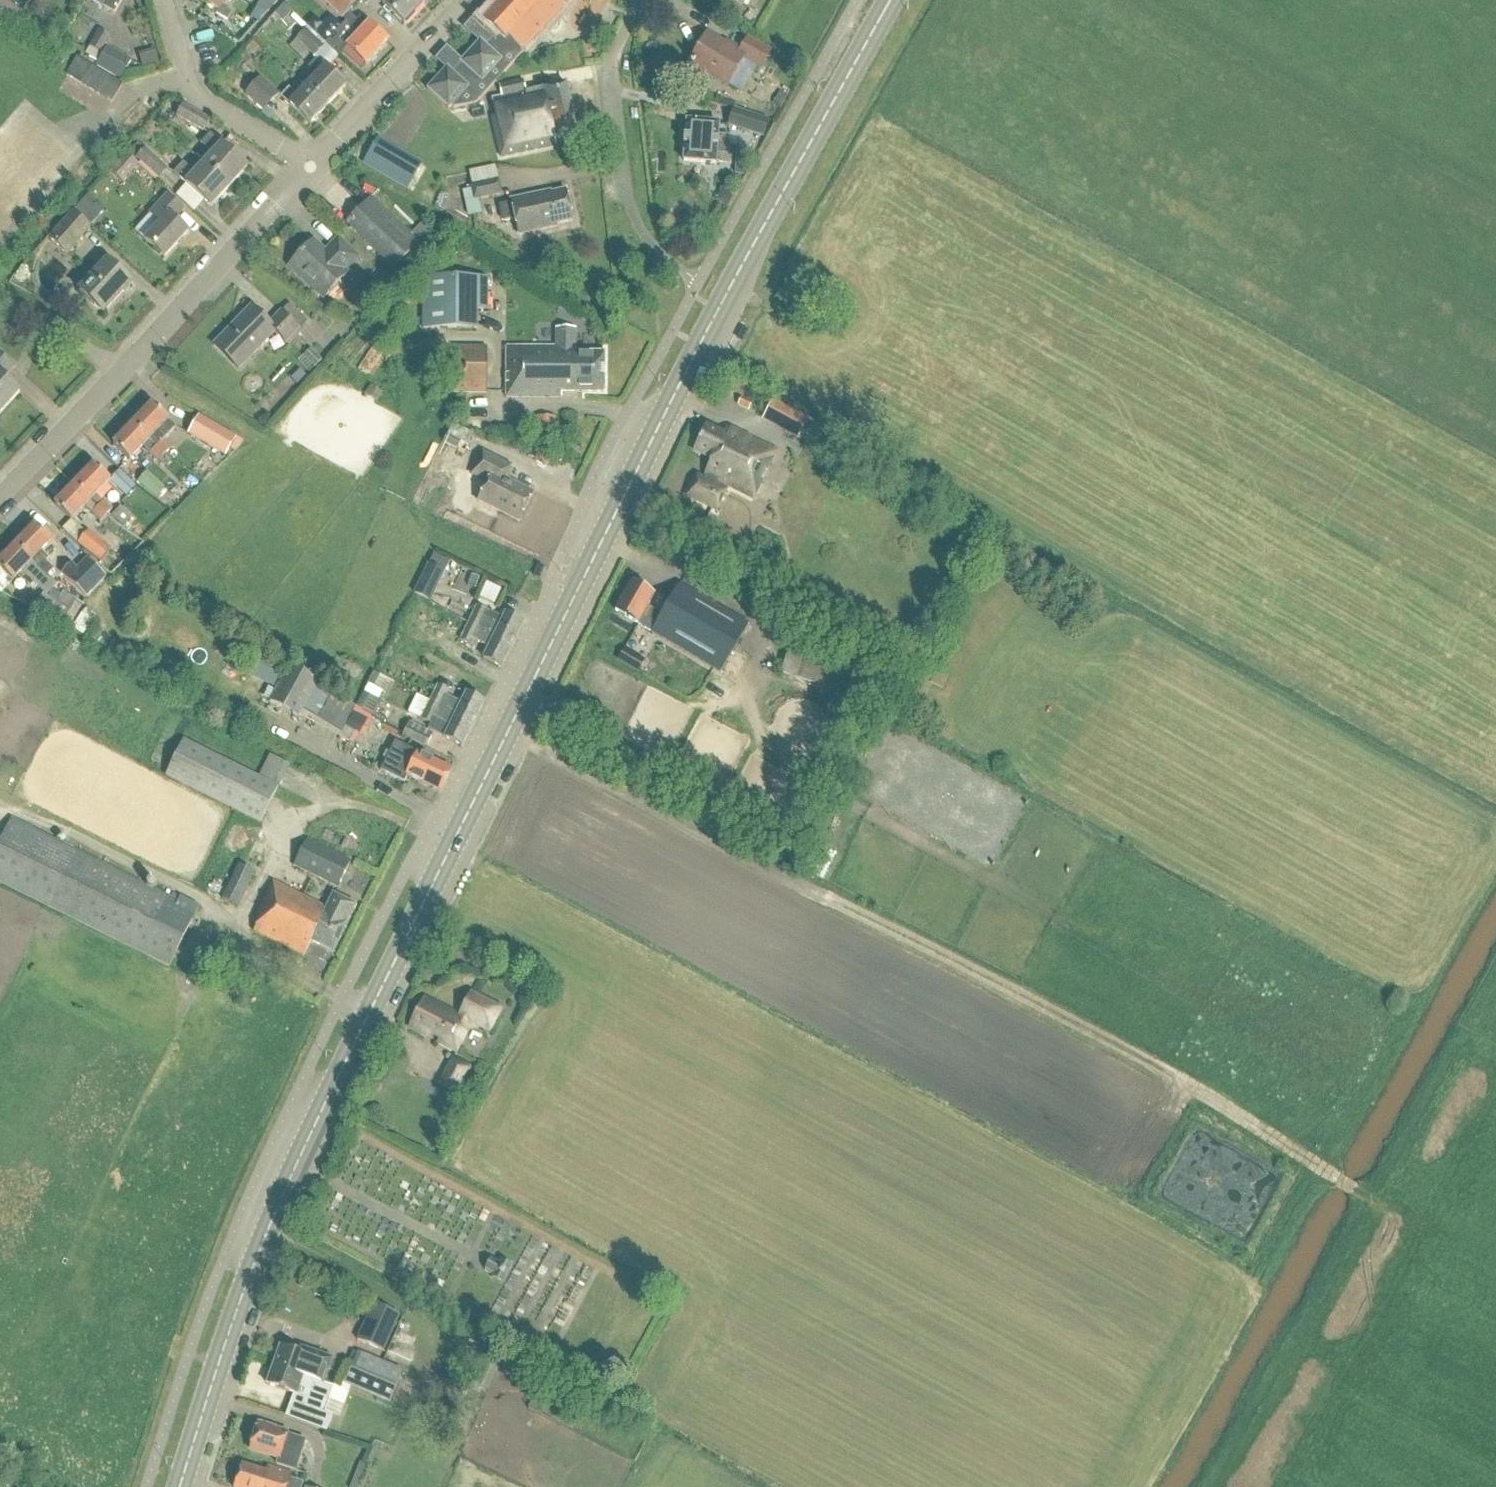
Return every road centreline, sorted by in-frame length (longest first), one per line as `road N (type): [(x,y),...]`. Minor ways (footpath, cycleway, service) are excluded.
road 1 (primary): [(180,1486),(266,1236),(349,1055),(680,384),(891,0)]
road 2 (track): [(486,722),(1226,1107),(1372,1197)]
road 3 (unclassified): [(0,498),(309,169)]
road 4 (track): [(1210,1486),(1372,1197)]
road 5 (track): [(1372,1197),(1495,982)]
road 6 (unclassified): [(309,169),(195,99),(162,0)]
road 7 (unclassified): [(309,169),(468,0)]
road 8 (unclassified): [(628,204),(607,78),(635,0)]

